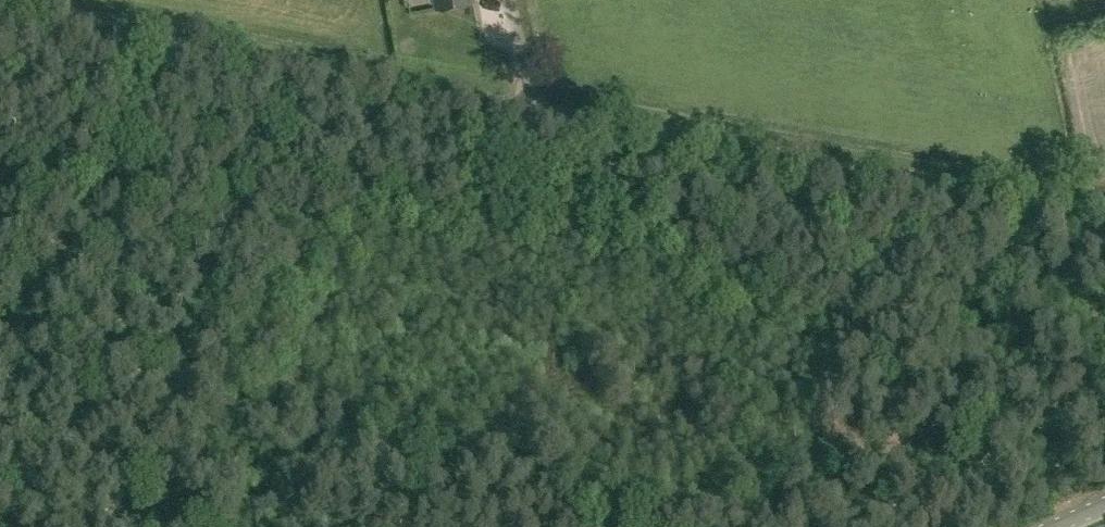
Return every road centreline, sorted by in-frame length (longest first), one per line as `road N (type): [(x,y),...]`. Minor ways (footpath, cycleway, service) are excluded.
road 1 (unclassified): [(1104,213),(0,18)]

